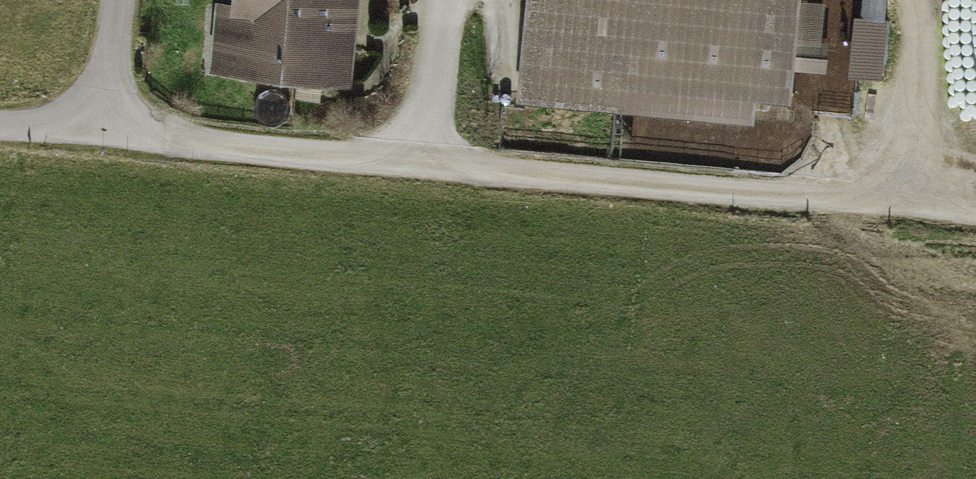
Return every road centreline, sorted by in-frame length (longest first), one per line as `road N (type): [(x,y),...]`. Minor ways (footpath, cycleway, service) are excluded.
road 1 (track): [(113,137),(886,205)]
road 2 (track): [(872,0),(886,205)]
road 3 (unclassified): [(126,0),(113,137)]

